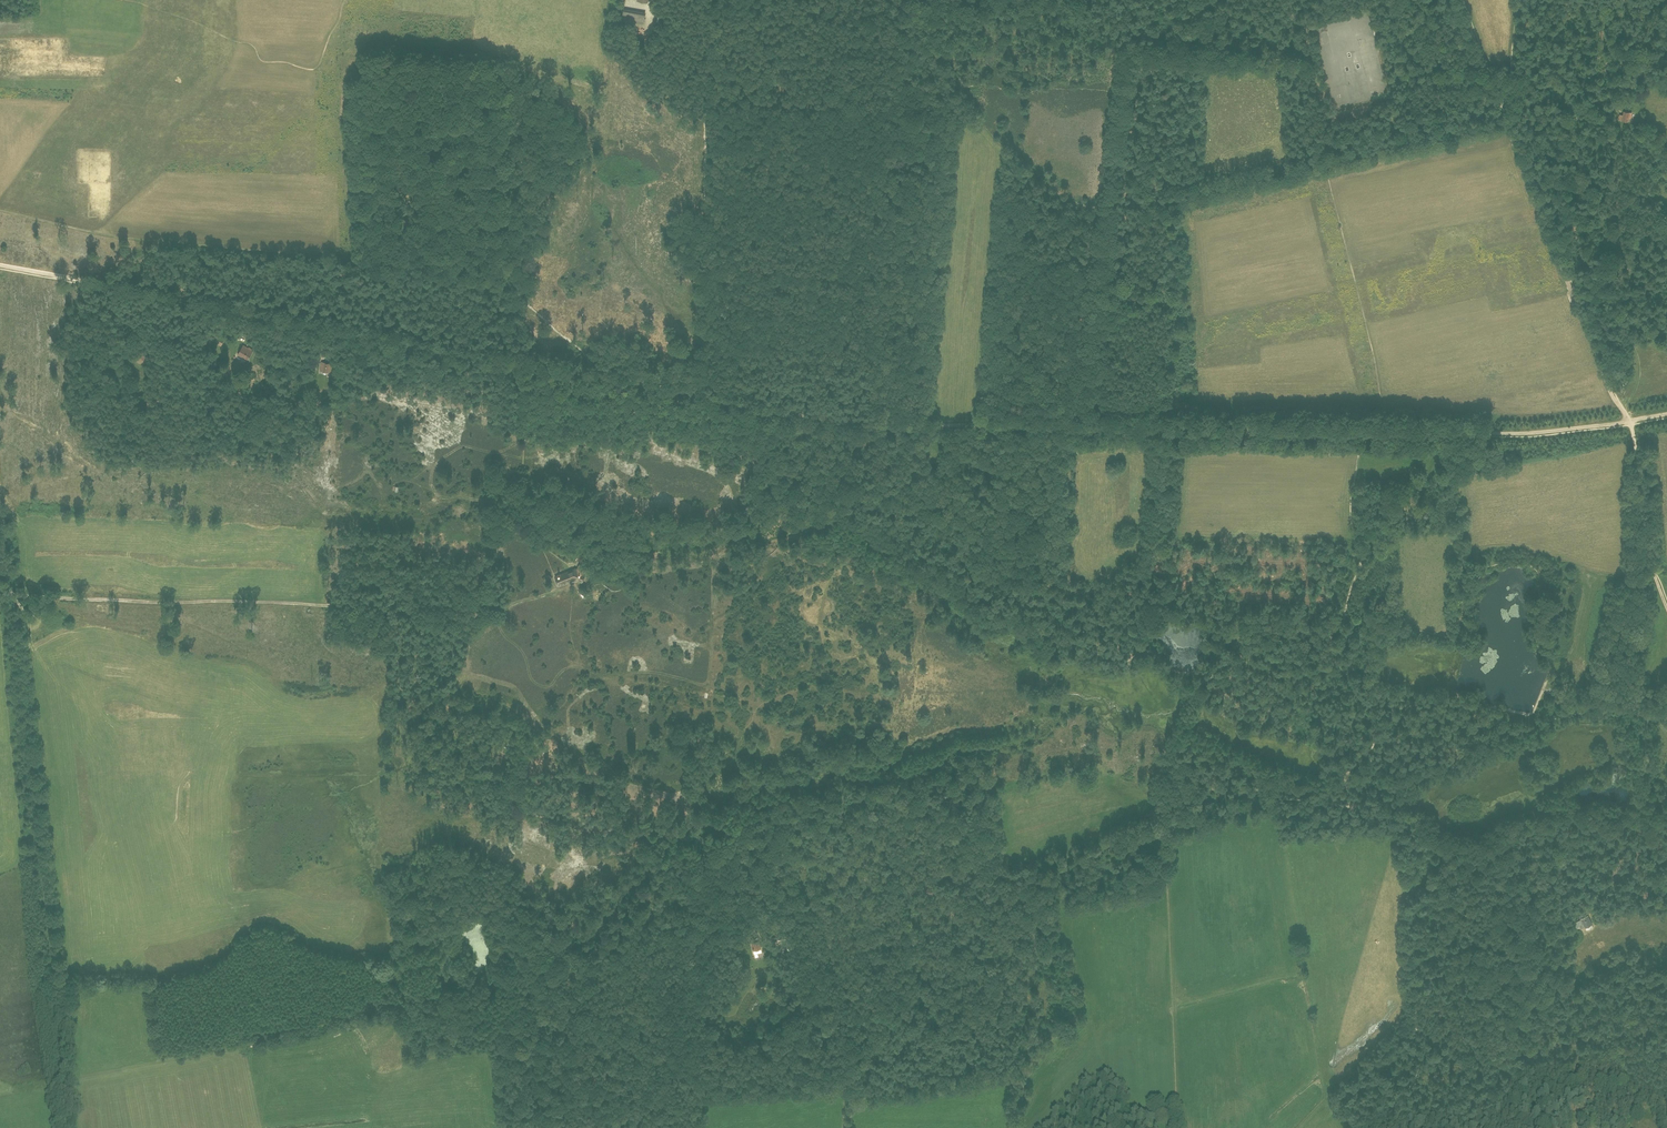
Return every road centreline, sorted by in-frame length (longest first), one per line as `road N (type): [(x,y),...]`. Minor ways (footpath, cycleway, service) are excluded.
road 1 (track): [(0,266),(597,375)]
road 2 (track): [(762,406),(865,424),(1366,431)]
road 3 (track): [(1628,421),(1505,122)]
road 4 (track): [(10,593),(328,606)]
road 5 (track): [(1380,431),(1529,433),(1628,421)]
road 6 (track): [(1426,1054),(1454,1067),(1490,1053),(1586,932)]
road 7 (track): [(844,1127),(848,1082),(811,1057),(779,952)]
road 8 (track): [(1630,425),(1647,556),(1666,607)]
road 9 (track): [(1505,122),(1459,0)]
road 10 (track): [(1518,0),(1505,122)]

